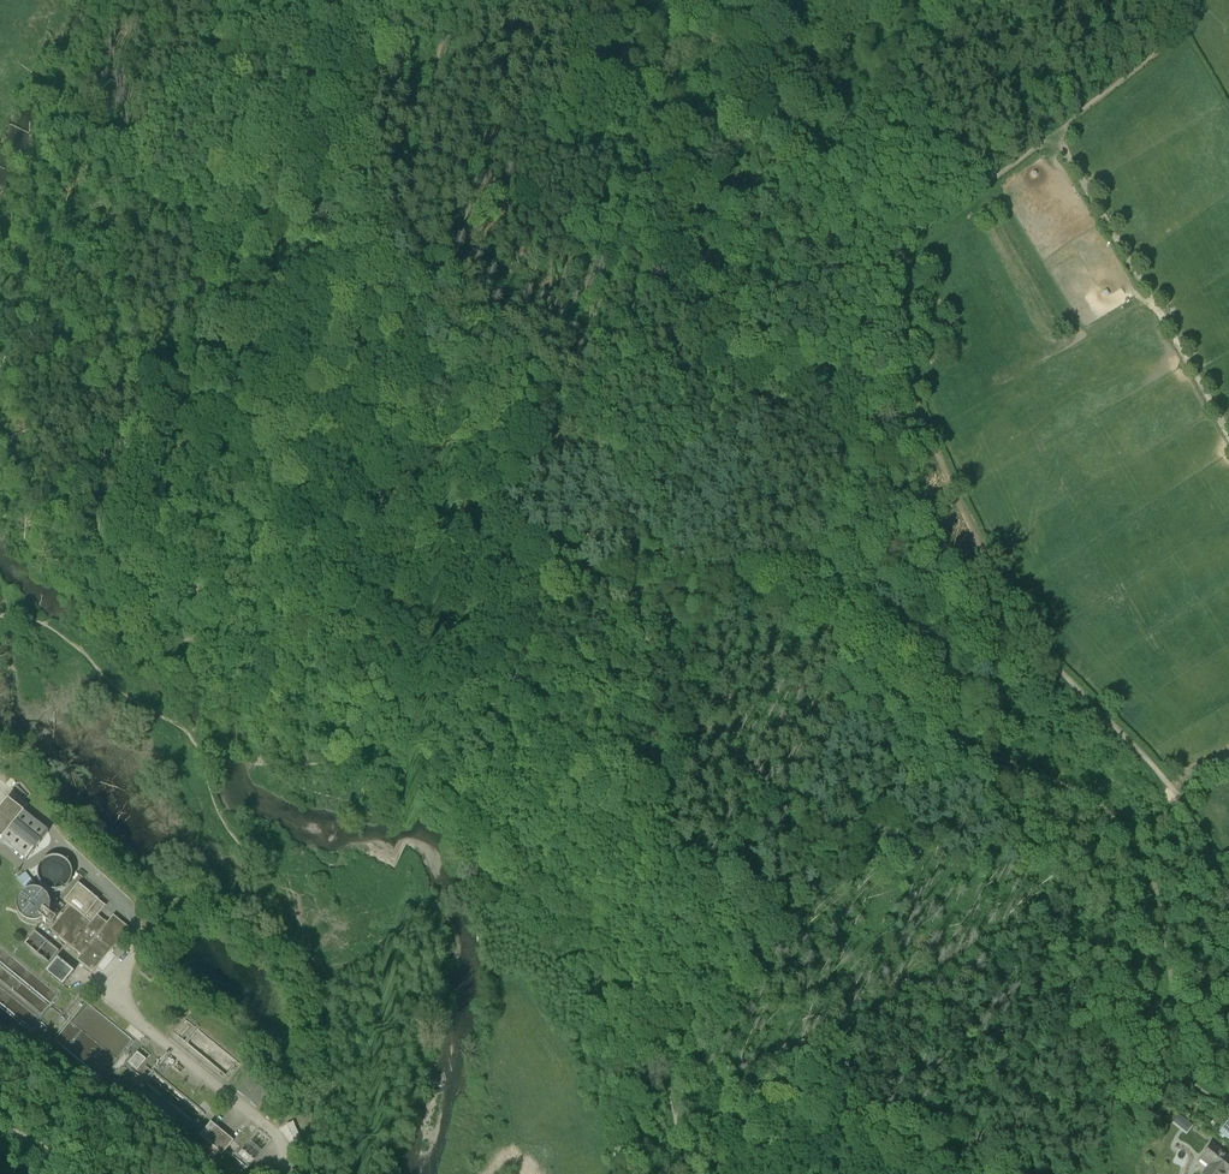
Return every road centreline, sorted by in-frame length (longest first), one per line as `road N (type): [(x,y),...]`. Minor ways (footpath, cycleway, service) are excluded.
road 1 (track): [(1228,1100),(1184,1079),(1171,975),(1145,864),(1117,819),(1090,799),(946,735),(821,622),(792,607),(763,597),(626,588),(493,518),(333,509),(298,448),(276,377),(258,286),(258,229)]
road 2 (track): [(618,0),(595,48),(605,96),(670,186),(730,326),(747,346),(797,370),(906,392),(1026,632),(1179,805),(1228,909)]
road 3 (track): [(258,229),(297,139),(339,89),(333,36)]
road 4 (track): [(114,1173),(0,1099)]

